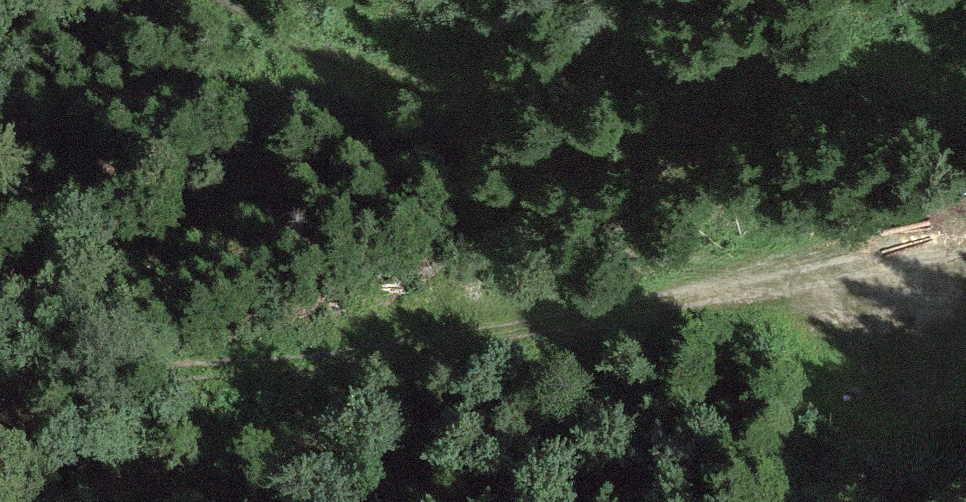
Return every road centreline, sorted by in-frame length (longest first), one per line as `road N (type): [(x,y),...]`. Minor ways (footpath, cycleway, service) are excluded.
road 1 (track): [(965,280),(652,301),(0,405)]
road 2 (track): [(238,0),(394,74),(479,90),(575,83),(707,46),(770,45),(934,85),(965,100)]

